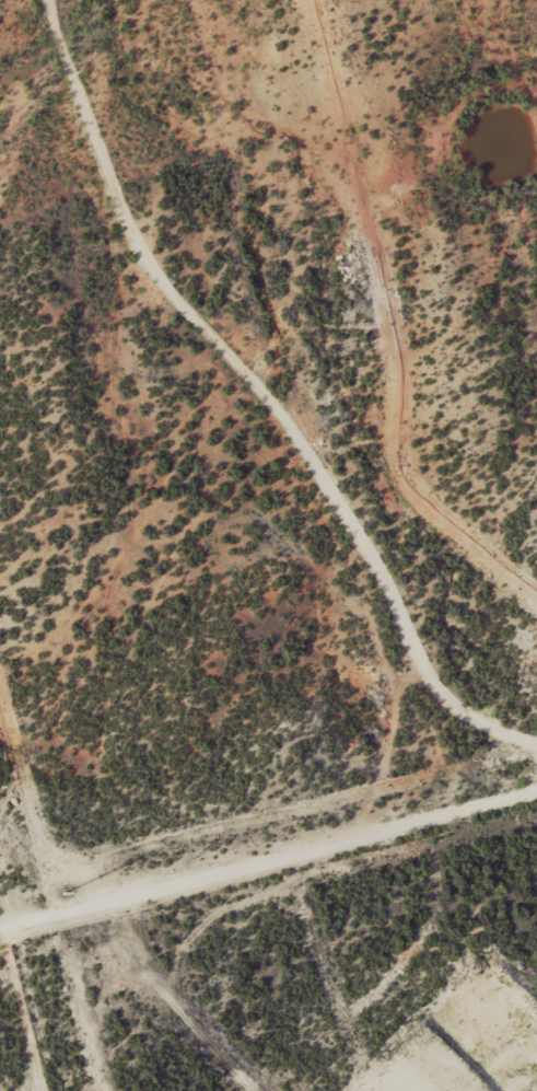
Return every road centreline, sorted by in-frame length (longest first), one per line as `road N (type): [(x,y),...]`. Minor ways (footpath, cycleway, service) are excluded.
road 1 (track): [(378,743),(362,632),(280,417),(269,329),(148,186),(49,20),(50,0)]
road 2 (track): [(214,1090),(191,1064),(197,942),(378,743),(536,766)]
road 3 (track): [(429,160),(336,243),(269,329)]

